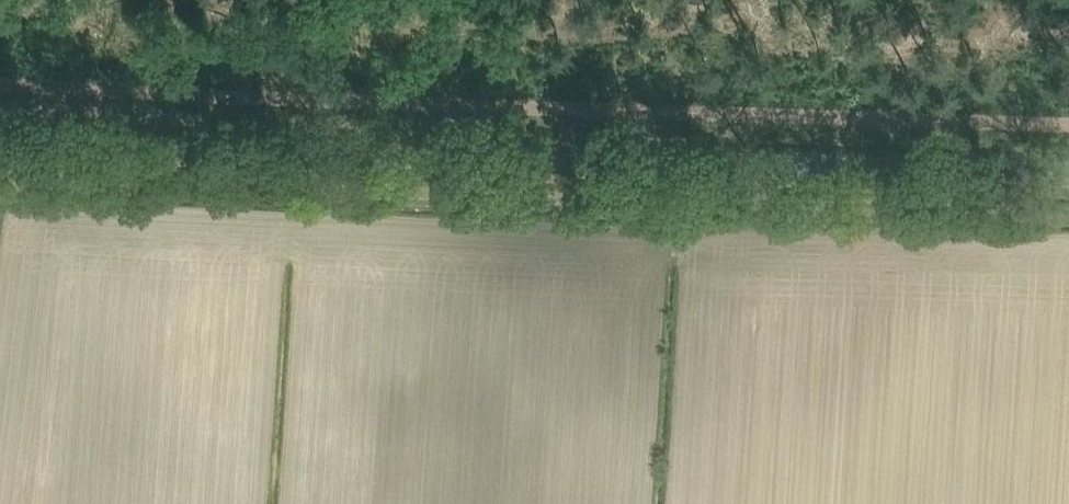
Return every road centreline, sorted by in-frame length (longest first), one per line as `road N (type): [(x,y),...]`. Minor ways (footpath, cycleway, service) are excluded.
road 1 (secondary): [(1068,175),(0,135)]
road 2 (track): [(1068,213),(0,178)]

